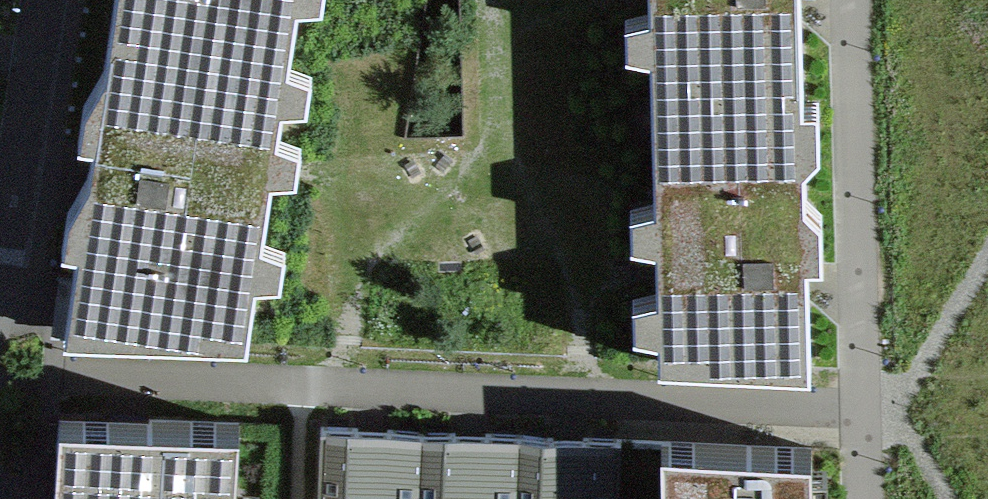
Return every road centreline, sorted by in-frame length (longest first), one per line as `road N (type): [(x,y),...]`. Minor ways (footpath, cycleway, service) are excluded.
road 1 (residential): [(0,291),(42,0)]

